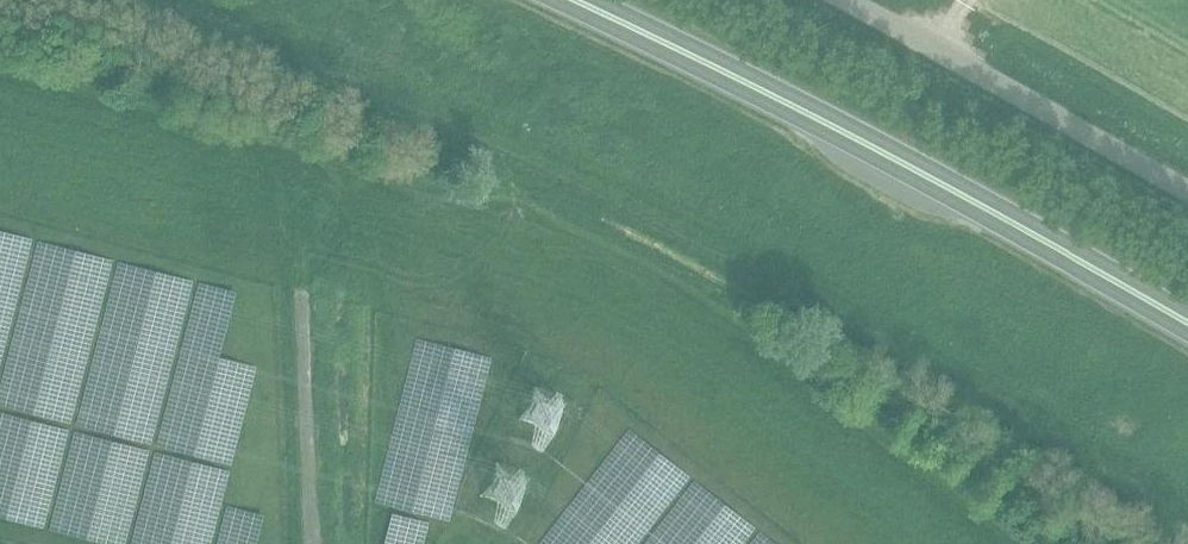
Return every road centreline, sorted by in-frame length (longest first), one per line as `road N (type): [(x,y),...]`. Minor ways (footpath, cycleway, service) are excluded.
road 1 (trunk): [(1187,321),(781,98),(569,0)]
road 2 (unclassified): [(1187,195),(855,0)]

